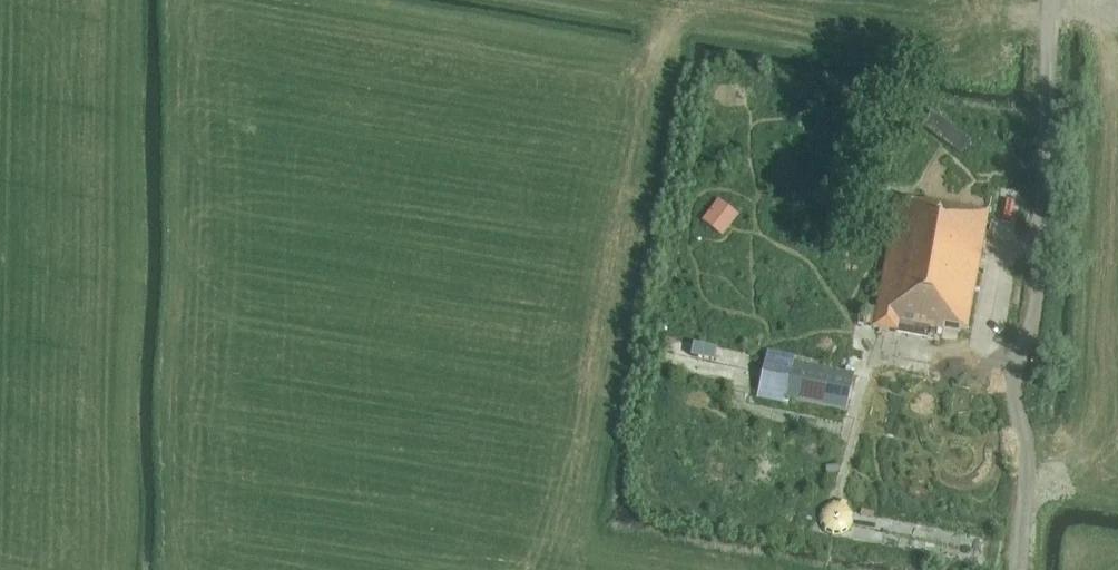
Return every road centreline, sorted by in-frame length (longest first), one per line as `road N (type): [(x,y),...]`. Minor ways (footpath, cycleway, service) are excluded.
road 1 (track): [(1012,383),(1021,432),(1017,569)]

